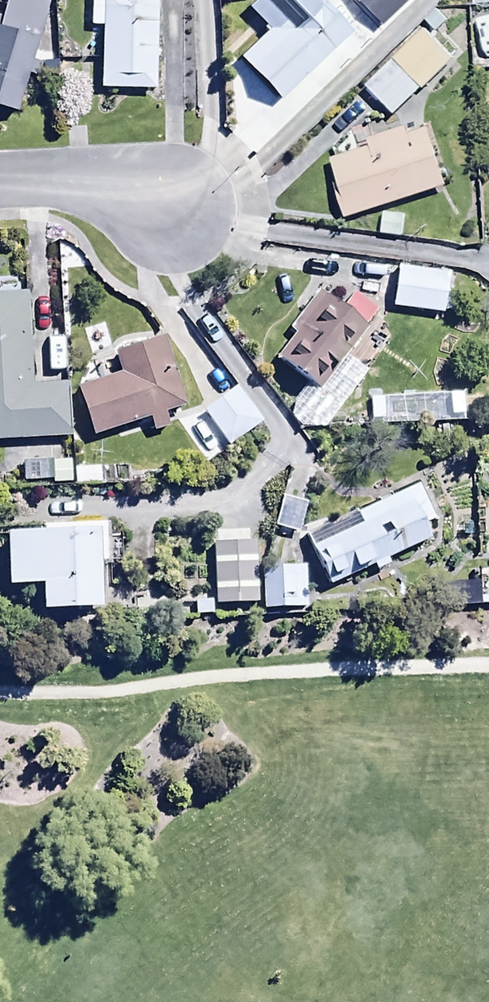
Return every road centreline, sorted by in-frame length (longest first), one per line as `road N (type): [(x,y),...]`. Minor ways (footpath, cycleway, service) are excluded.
road 1 (residential): [(0,193),(120,189),(171,216)]

